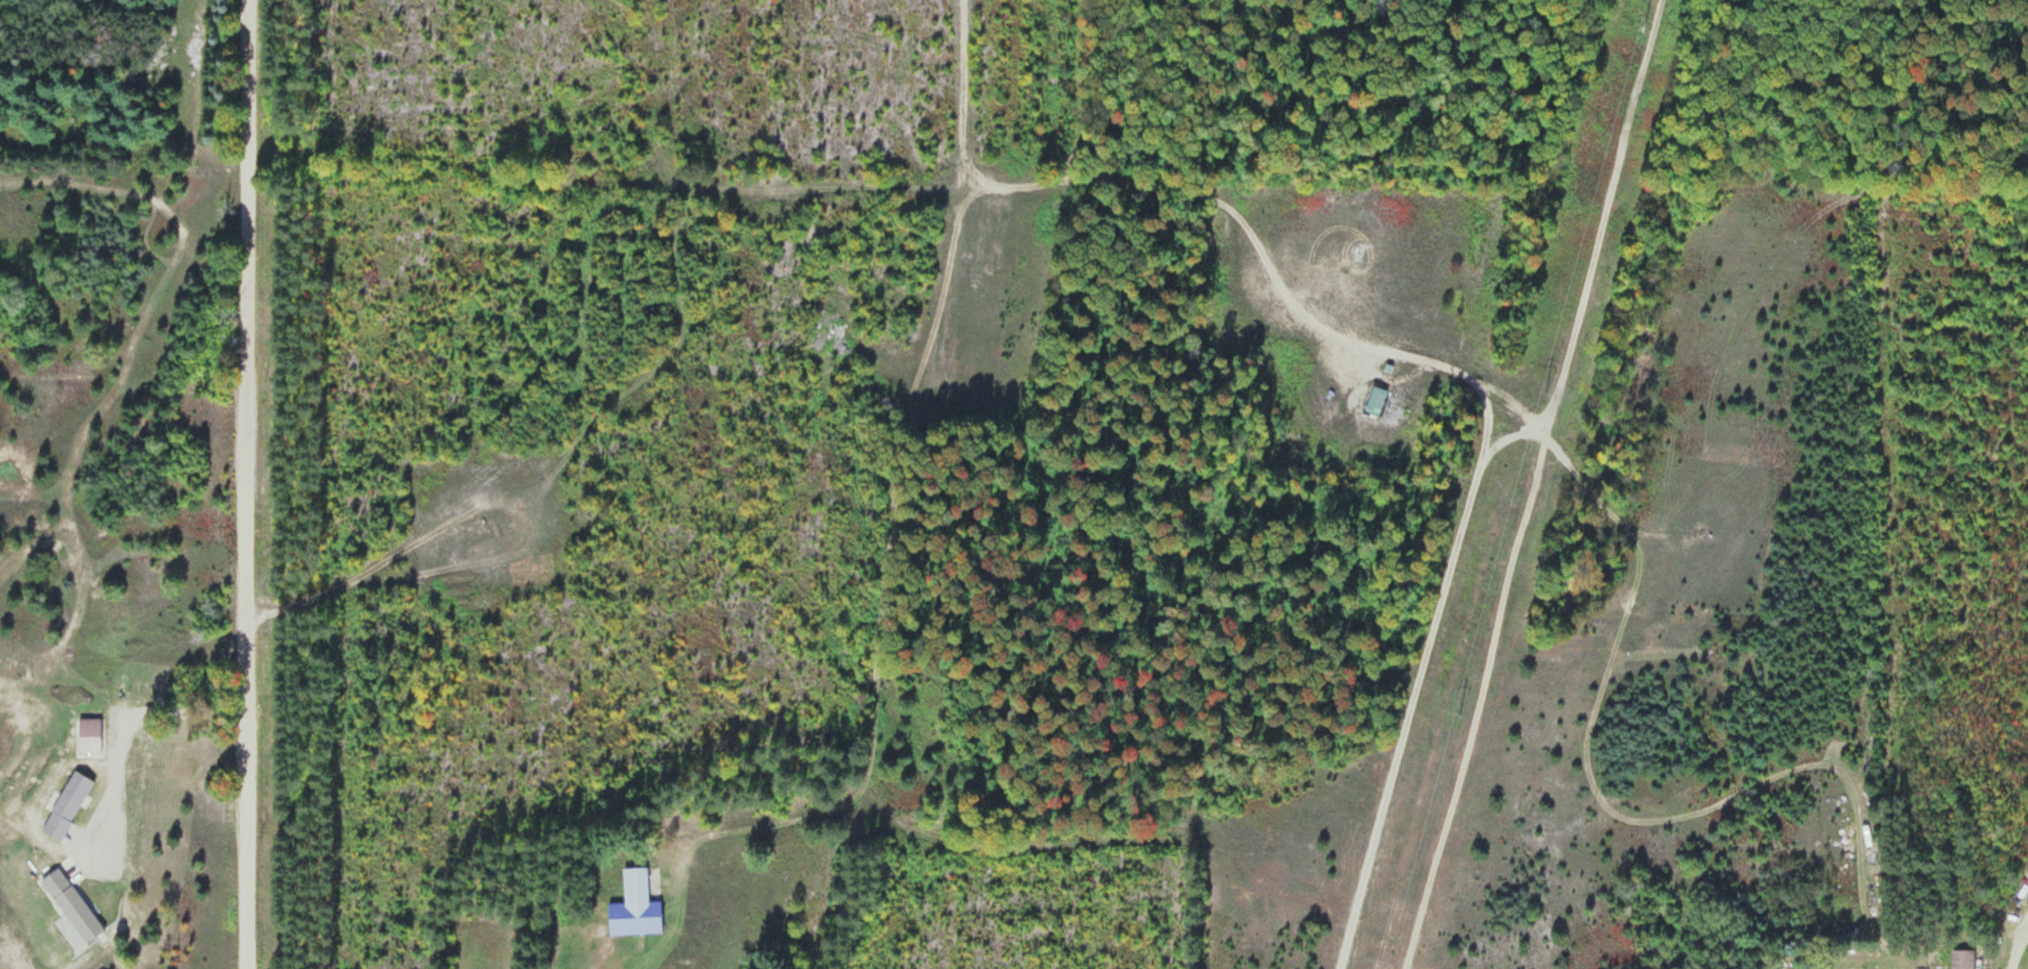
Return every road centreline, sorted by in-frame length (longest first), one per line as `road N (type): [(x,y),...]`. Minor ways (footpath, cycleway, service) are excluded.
road 1 (residential): [(244,968),(244,0)]
road 2 (track): [(1371,346),(1335,335),(1281,297),(1249,222),(1216,197),(1044,182),(994,187),(964,167),(962,0)]

